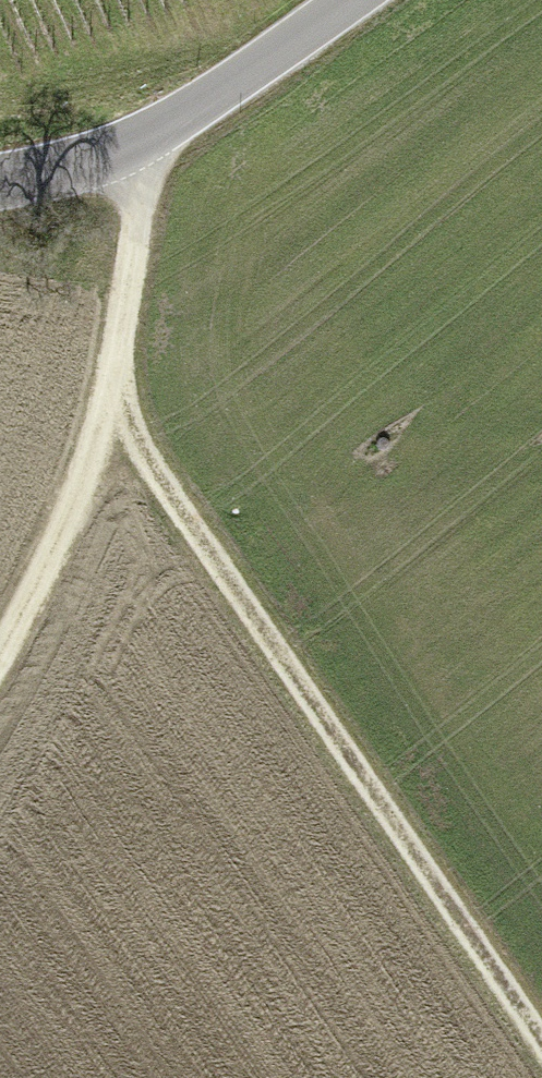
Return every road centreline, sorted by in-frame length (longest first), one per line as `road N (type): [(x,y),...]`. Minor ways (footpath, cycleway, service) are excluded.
road 1 (track): [(121,404),(154,471),(541,1043)]
road 2 (track): [(156,159),(121,404),(61,580),(0,686)]
road 3 (tertiary): [(361,0),(156,159),(0,189)]

